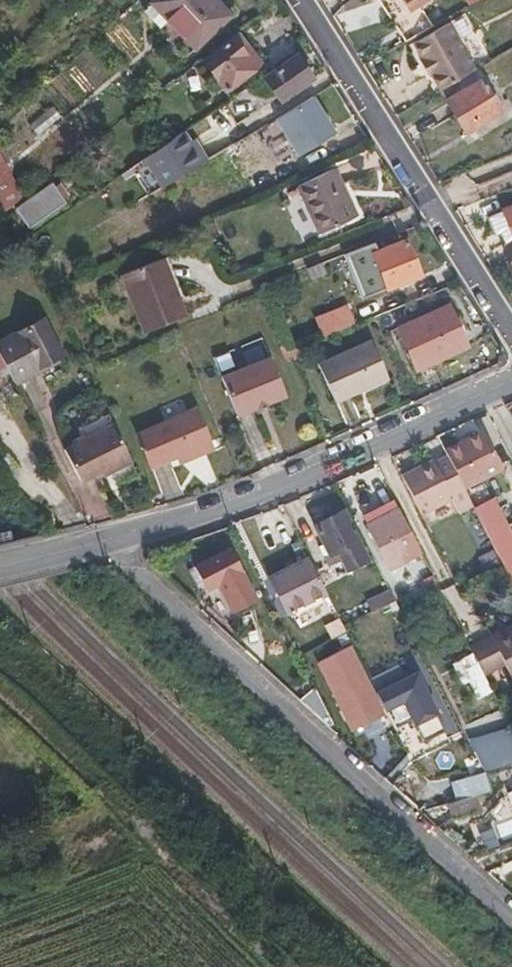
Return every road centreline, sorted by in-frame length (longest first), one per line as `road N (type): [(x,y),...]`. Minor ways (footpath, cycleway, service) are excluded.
road 1 (residential): [(110,538),(132,569),(511,926)]
road 2 (tertiary): [(110,538),(268,492),(511,384)]
road 3 (residential): [(302,0),(511,342)]
road 4 (track): [(284,966),(0,688)]

